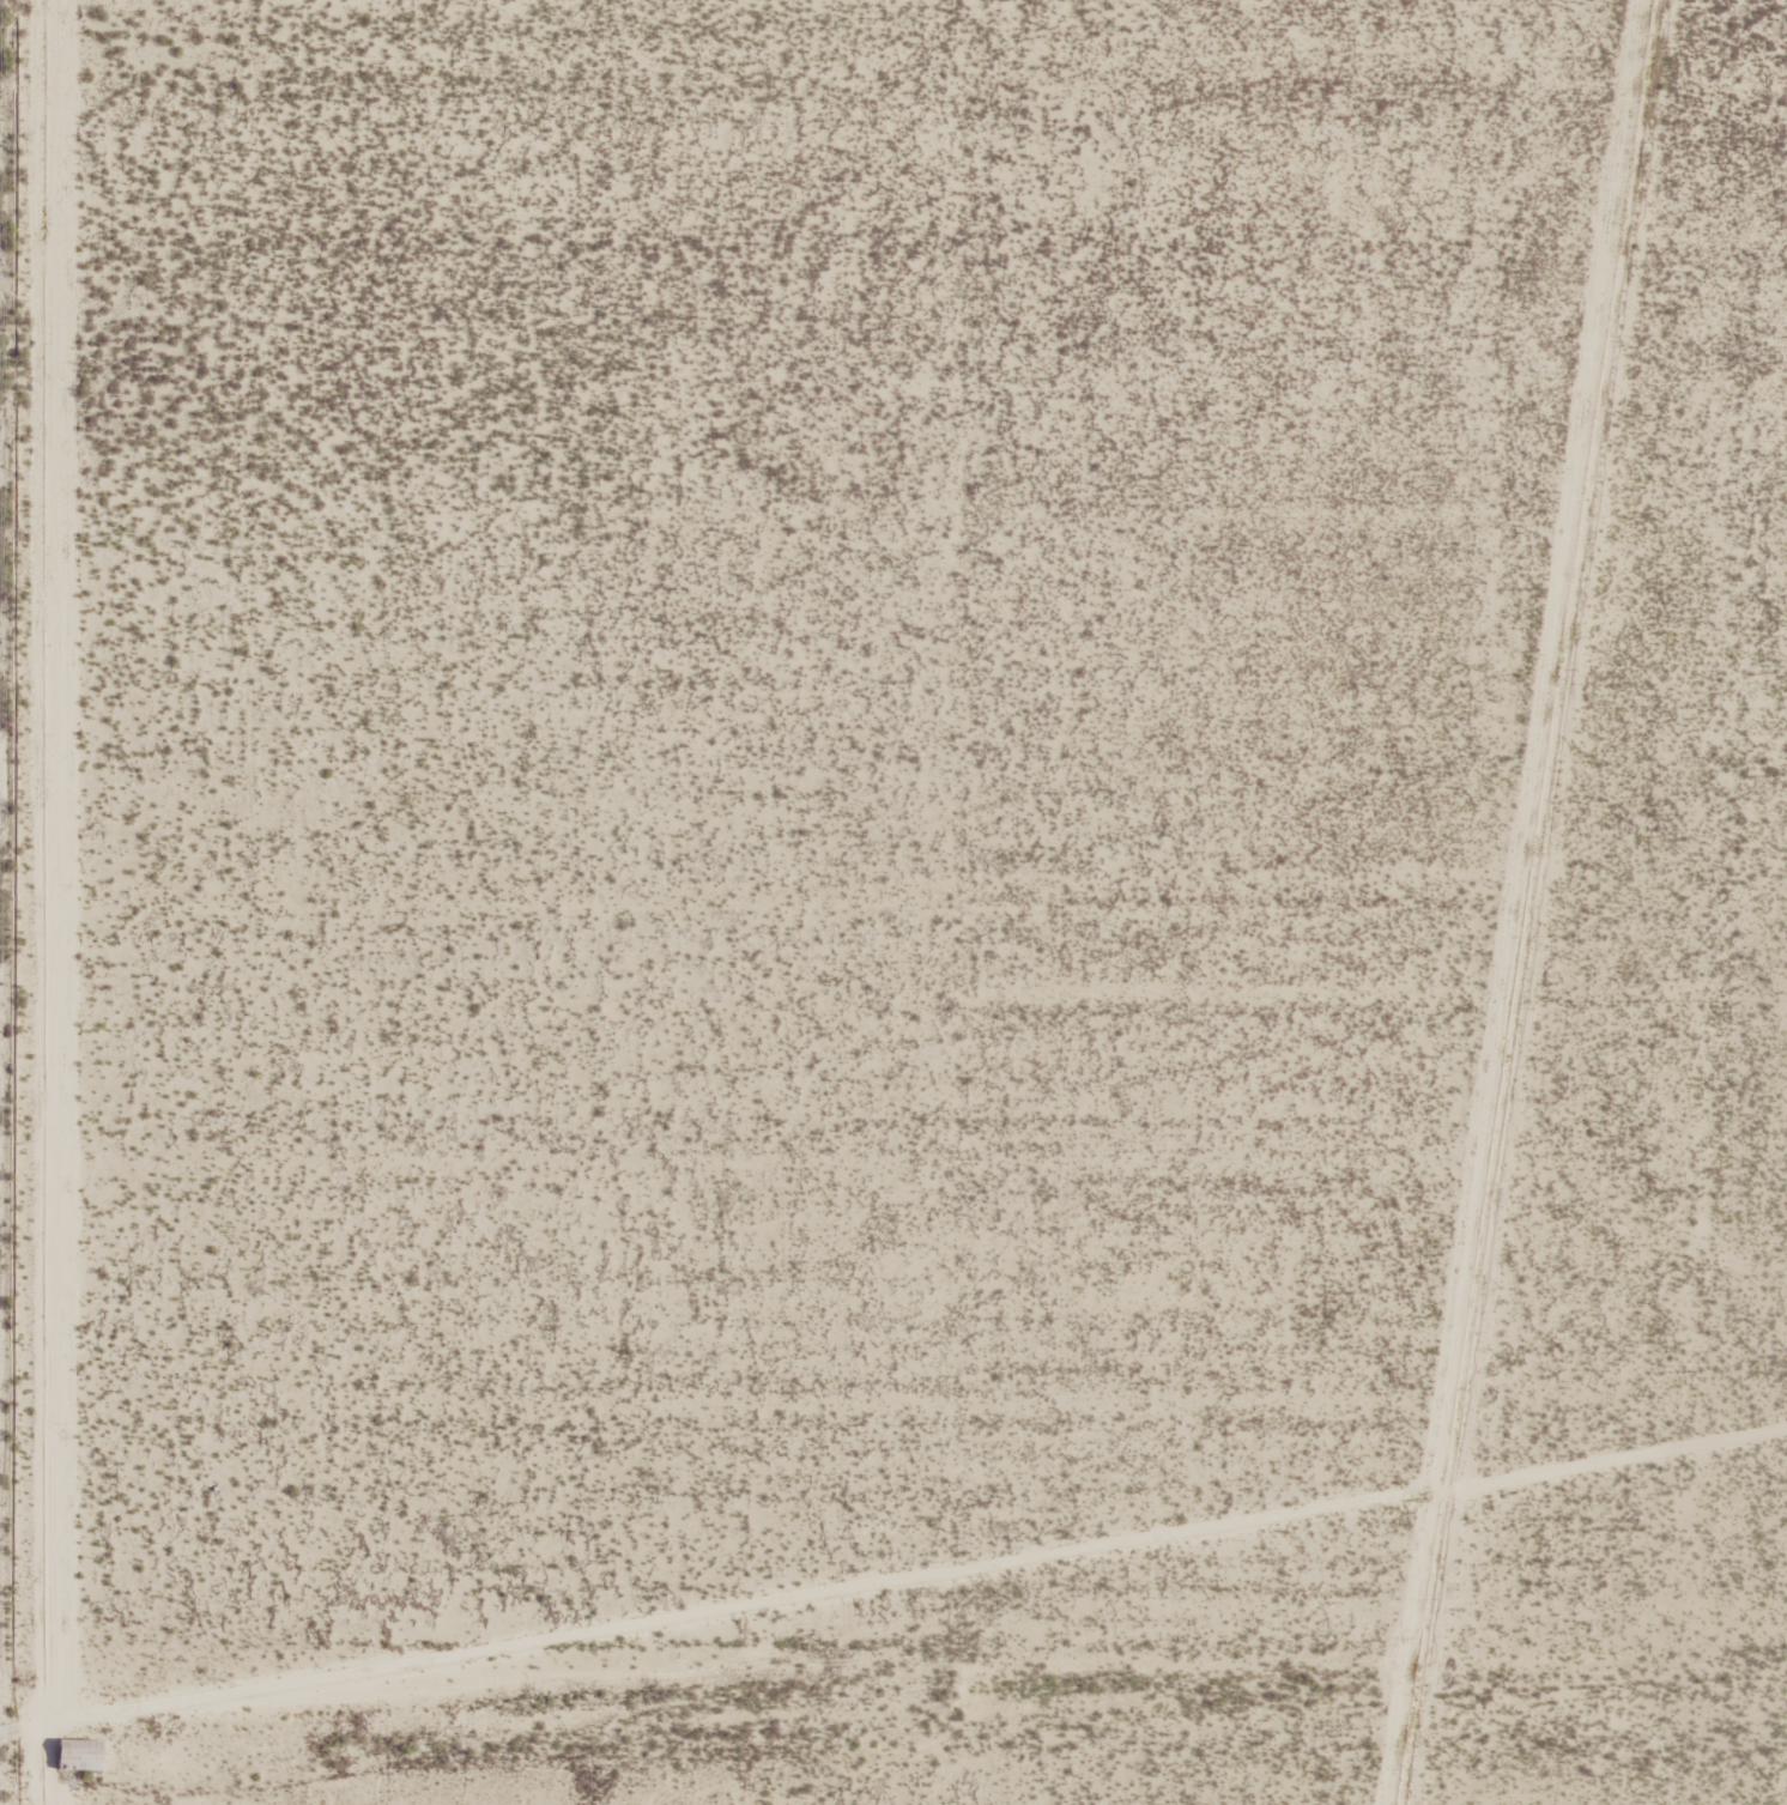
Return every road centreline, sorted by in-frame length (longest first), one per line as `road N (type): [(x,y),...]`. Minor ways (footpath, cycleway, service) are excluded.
road 1 (track): [(0,1692),(934,1682),(1017,1706),(1786,1664)]

